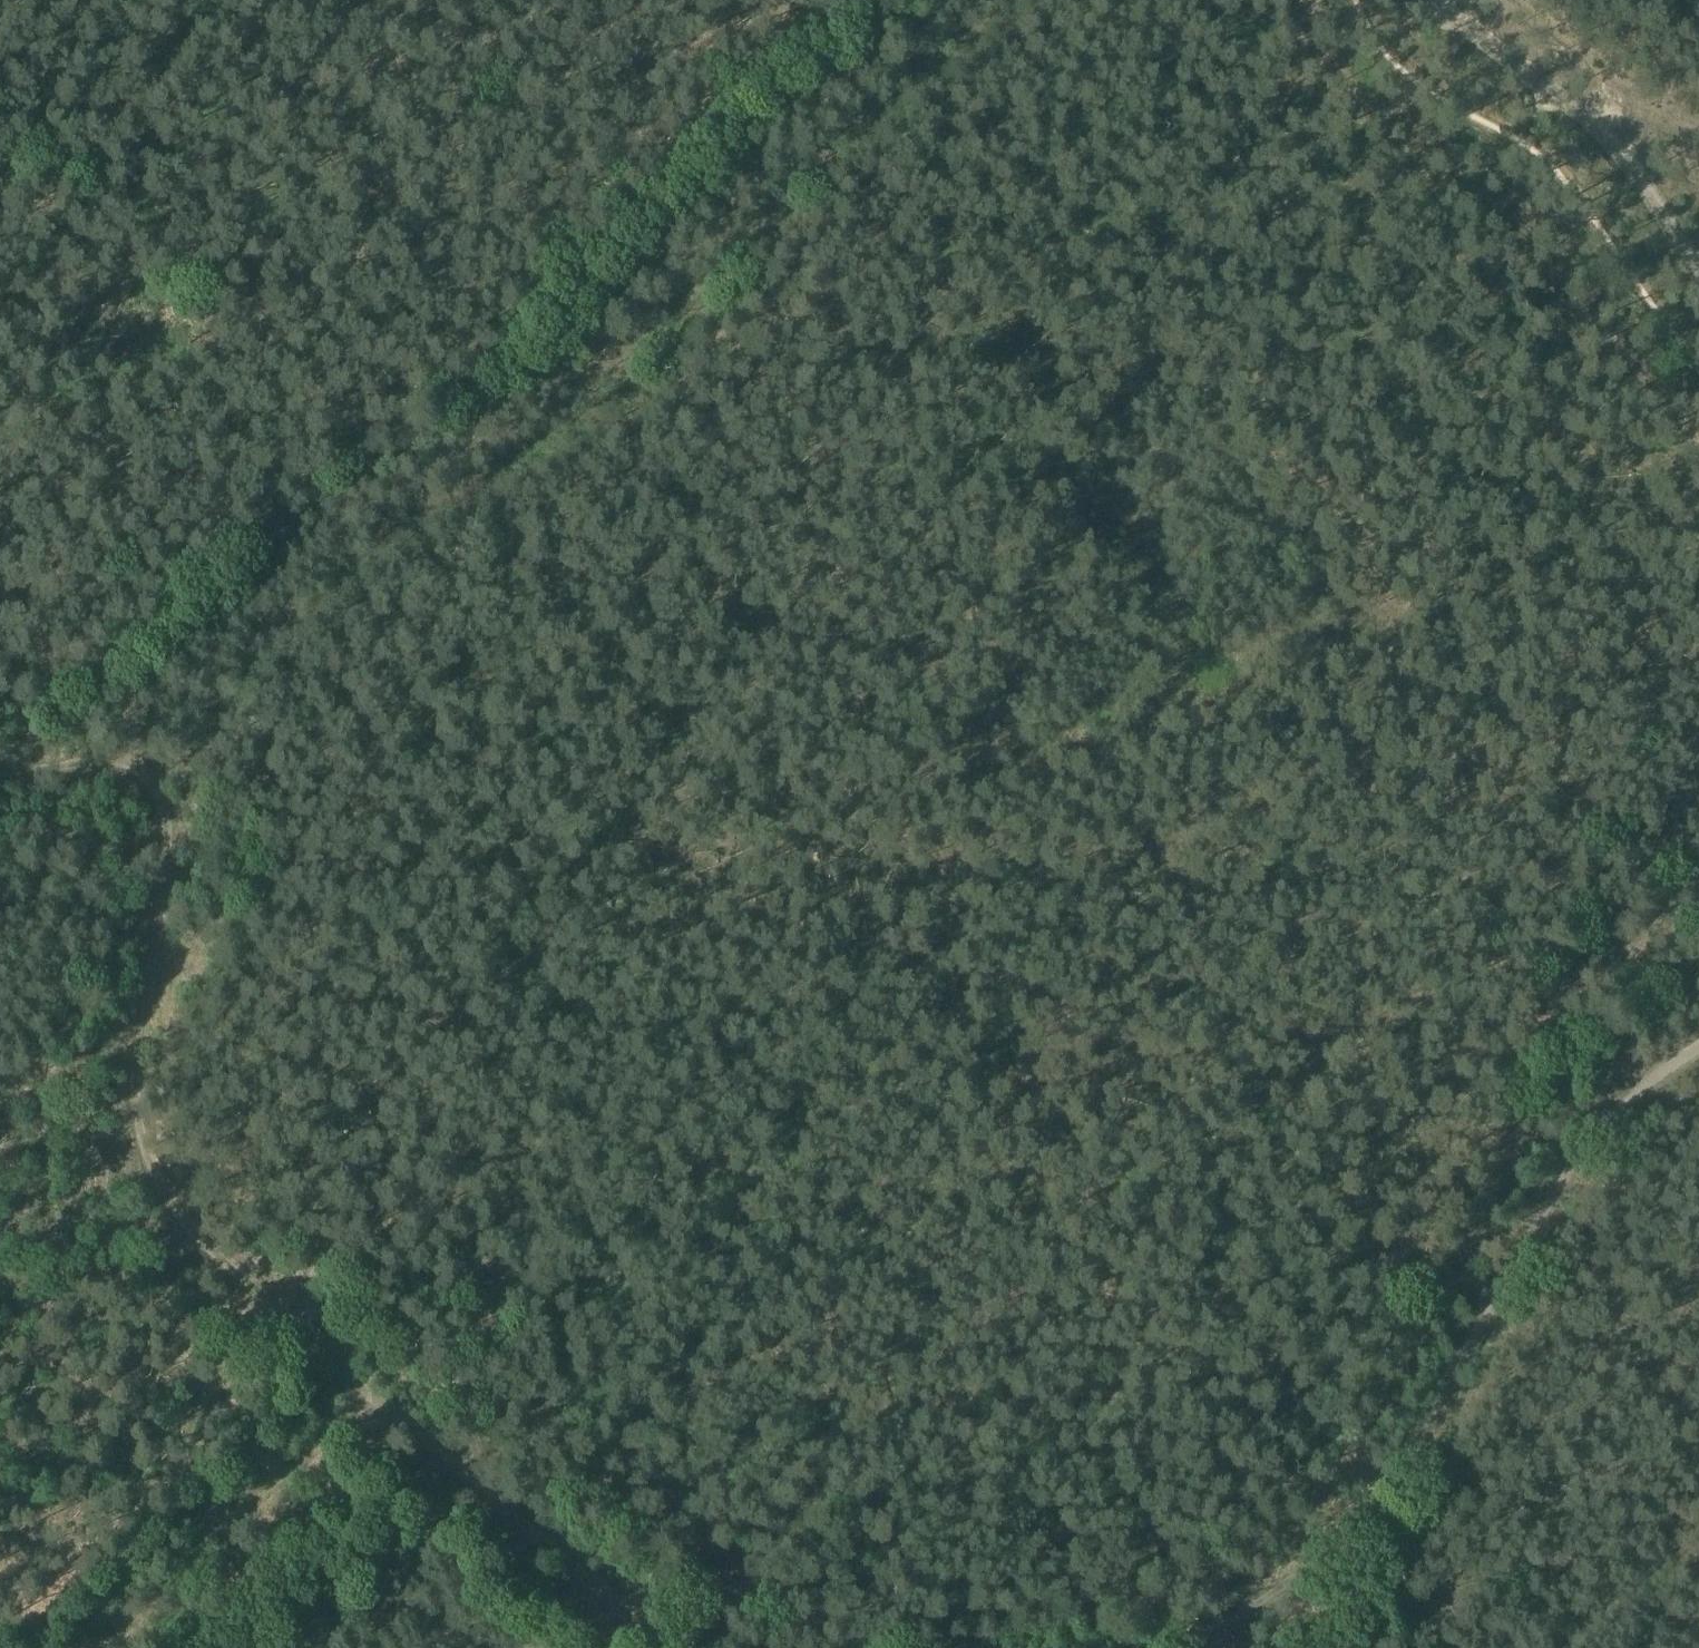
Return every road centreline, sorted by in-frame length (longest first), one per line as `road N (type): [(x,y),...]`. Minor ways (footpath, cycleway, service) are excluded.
road 1 (track): [(652,1647),(269,1305),(160,1185),(139,1145),(166,829),(145,774),(112,762),(0,770)]
road 2 (track): [(1698,1053),(1635,1095),(1503,1286),(1362,1517),(1174,1647)]
road 3 (track): [(1432,0),(1592,121),(1698,266)]

